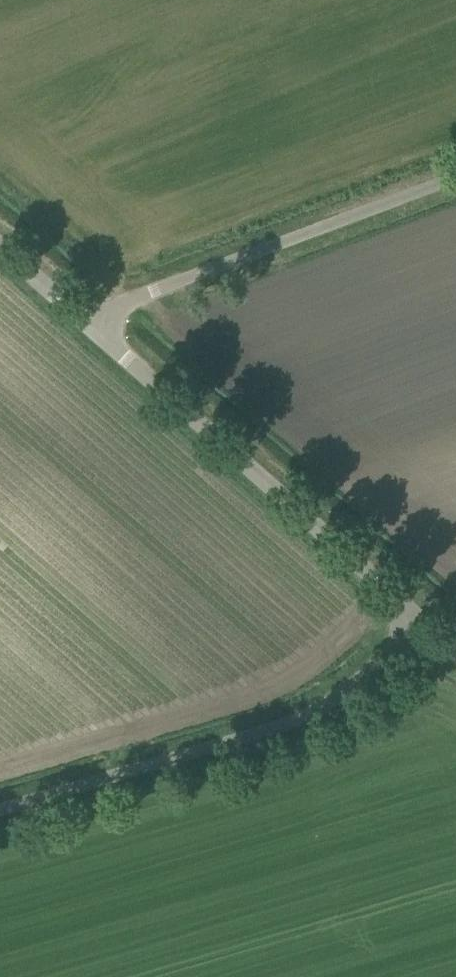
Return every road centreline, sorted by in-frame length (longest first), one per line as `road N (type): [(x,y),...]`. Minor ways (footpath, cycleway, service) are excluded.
road 1 (unclassified): [(0,816),(336,721),(406,667),(423,610)]
road 2 (unclassified): [(423,610),(88,319)]
road 3 (unclassified): [(88,319),(455,182)]

